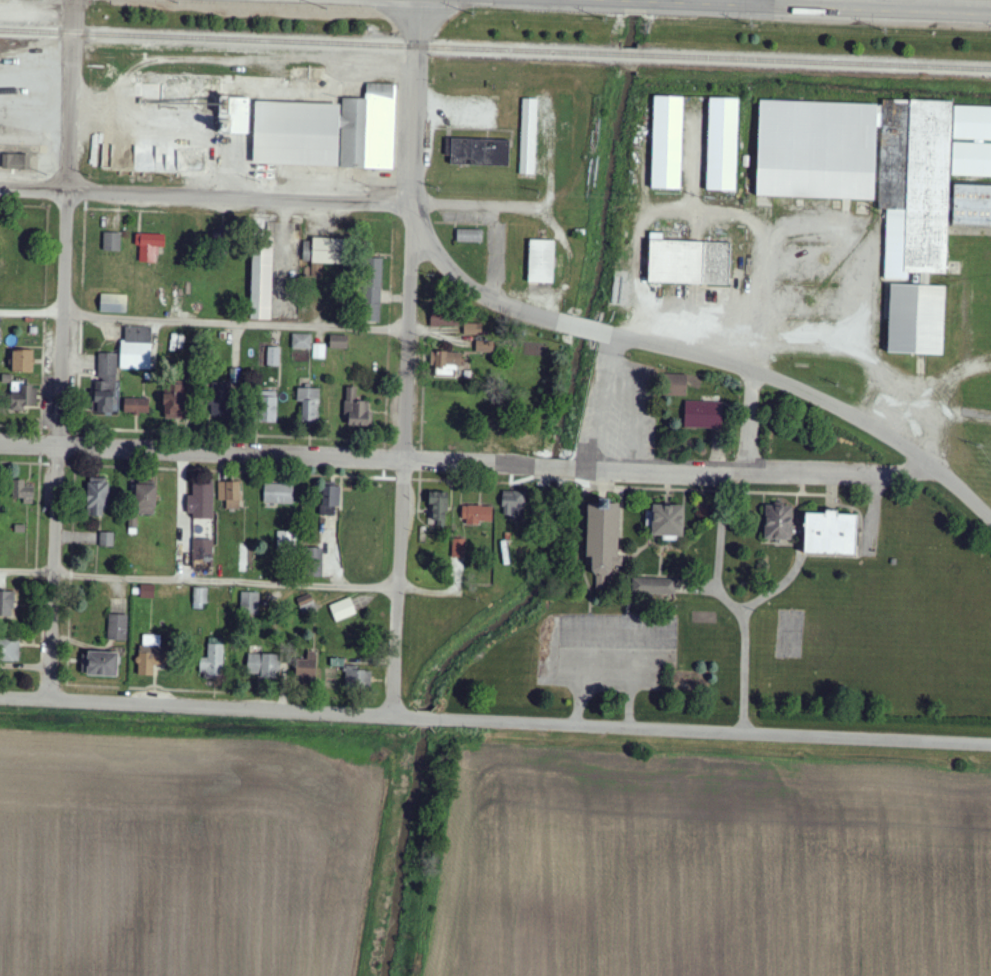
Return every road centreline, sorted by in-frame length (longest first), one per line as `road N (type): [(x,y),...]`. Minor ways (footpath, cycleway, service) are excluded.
road 1 (residential): [(751,474),(0,438)]
road 2 (residential): [(399,715),(411,0)]
road 3 (residential): [(48,699),(74,0)]
road 4 (residential): [(990,519),(943,469),(752,367),(611,337)]
road 5 (residential): [(415,716),(0,697)]
road 6 (residential): [(405,203),(0,186)]
road 7 (primary): [(990,14),(660,2)]
road 8 (residential): [(746,733),(445,717)]
road 9 (residential): [(751,474),(755,219)]
road 10 (residential): [(990,745),(746,733)]
road 11 (residential): [(558,323),(492,300),(445,263),(405,203)]
road 12 (residential): [(943,469),(751,474)]
road 13 (residential): [(405,203),(541,214)]

